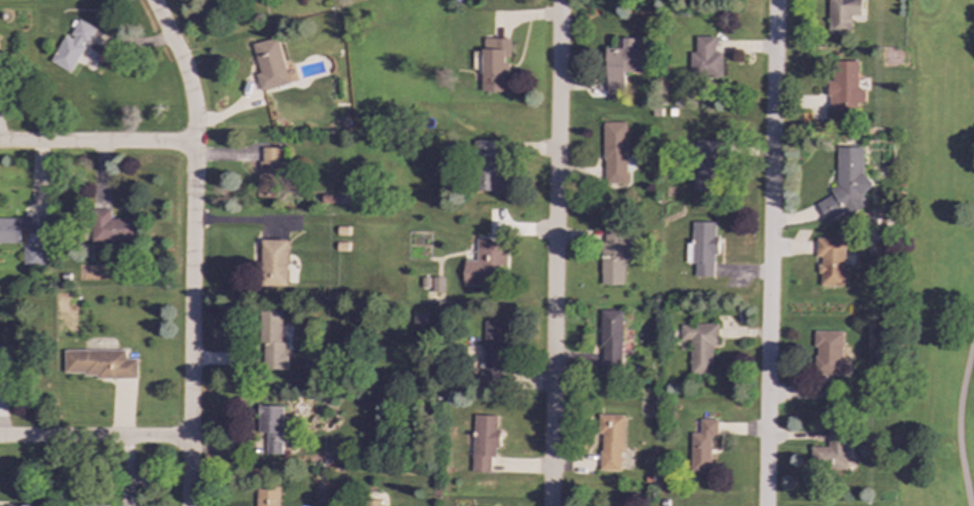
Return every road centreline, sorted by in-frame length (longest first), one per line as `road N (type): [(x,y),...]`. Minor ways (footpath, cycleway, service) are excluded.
road 1 (residential): [(152,0),(182,64),(193,114),(187,505)]
road 2 (residential): [(776,0),(765,505)]
road 3 (residential): [(559,0),(549,505)]
road 4 (residential): [(194,144),(0,143)]
road 5 (residential): [(188,437),(0,438)]

